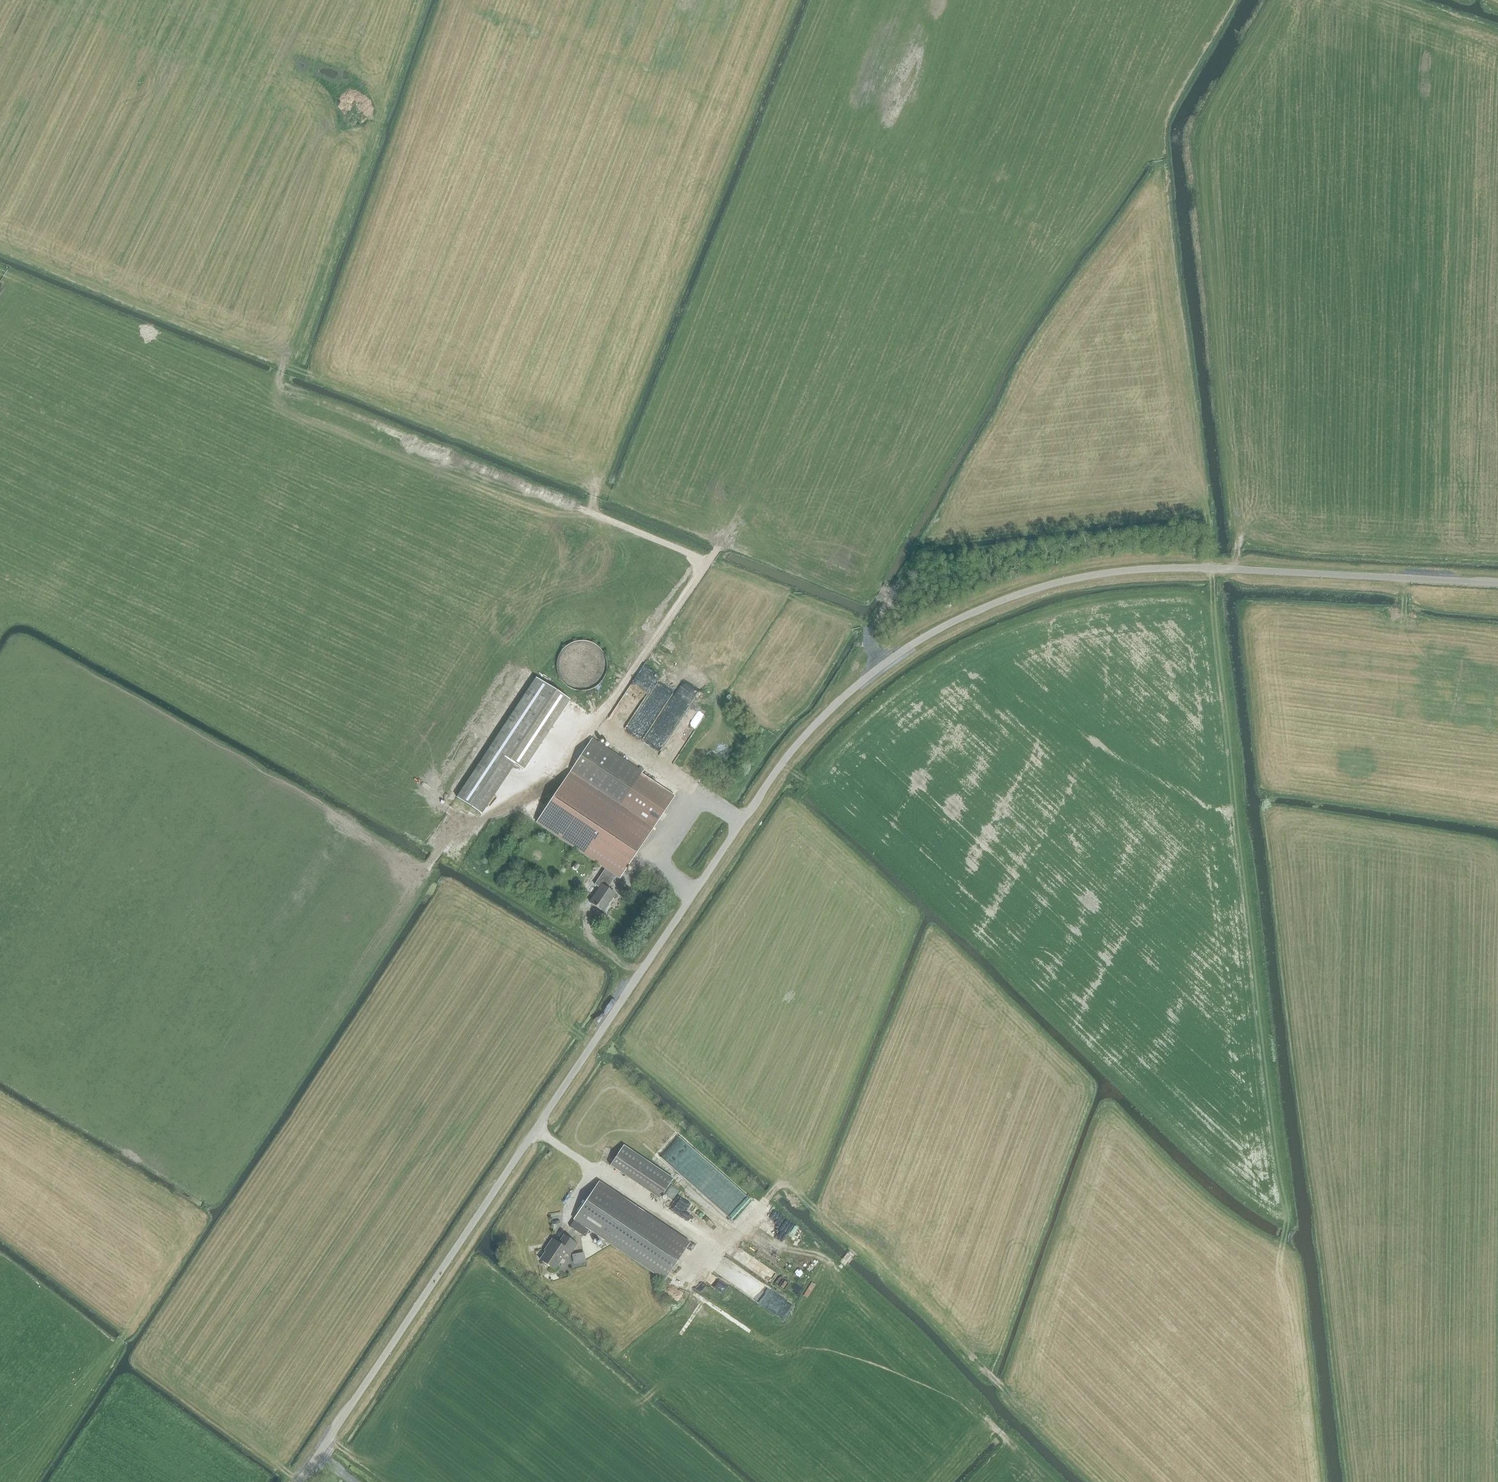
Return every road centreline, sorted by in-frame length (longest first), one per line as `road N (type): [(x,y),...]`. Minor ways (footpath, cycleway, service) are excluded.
road 1 (unclassified): [(299,1481),(798,742),(875,670),(971,612),(1098,574),(1184,567),(1497,583)]

